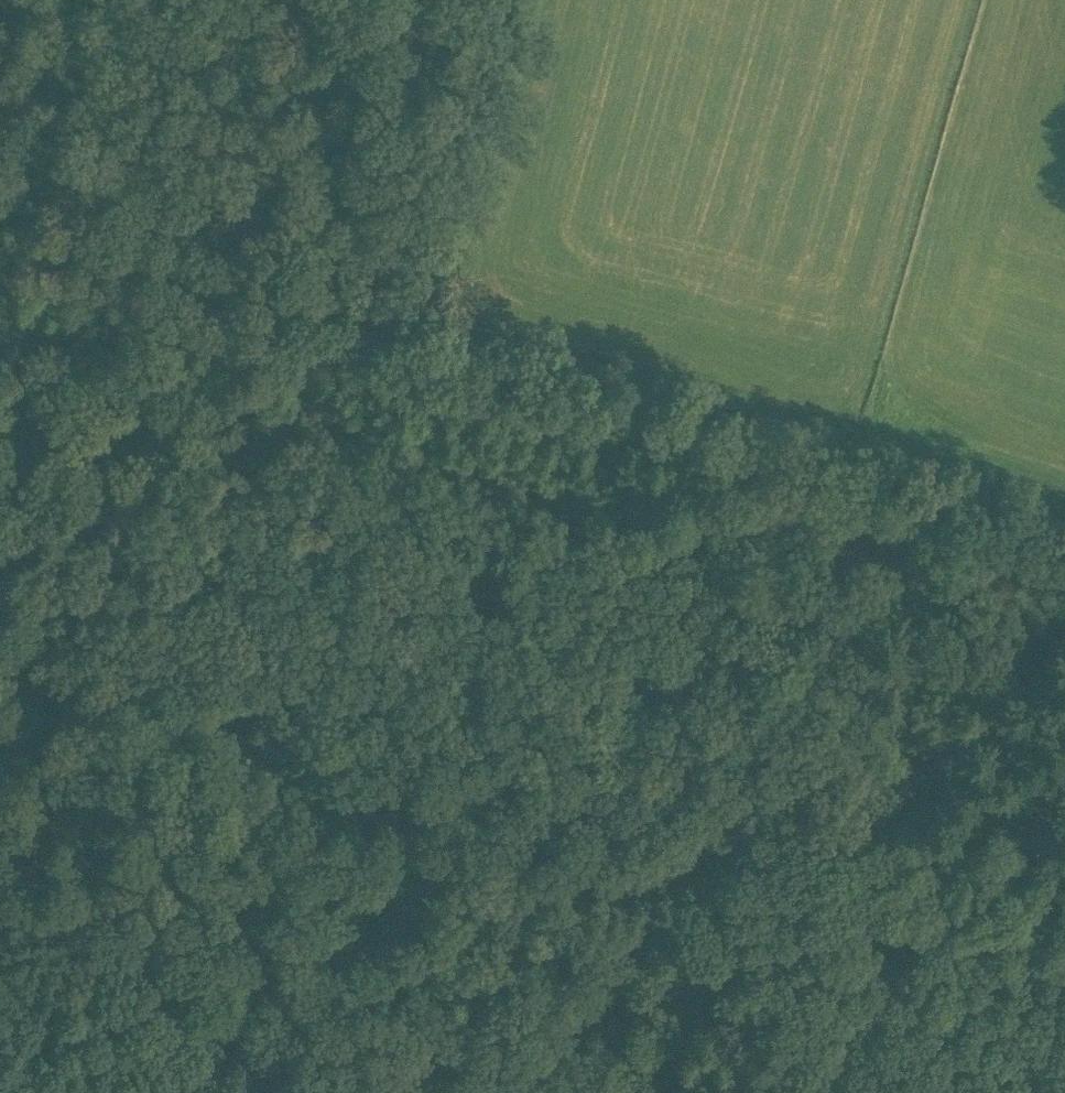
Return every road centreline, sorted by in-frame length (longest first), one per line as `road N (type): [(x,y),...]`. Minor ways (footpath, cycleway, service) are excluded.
road 1 (track): [(0,381),(1064,689)]
road 2 (track): [(0,174),(1064,474)]
road 3 (track): [(719,376),(620,752),(603,917),(607,1092)]

